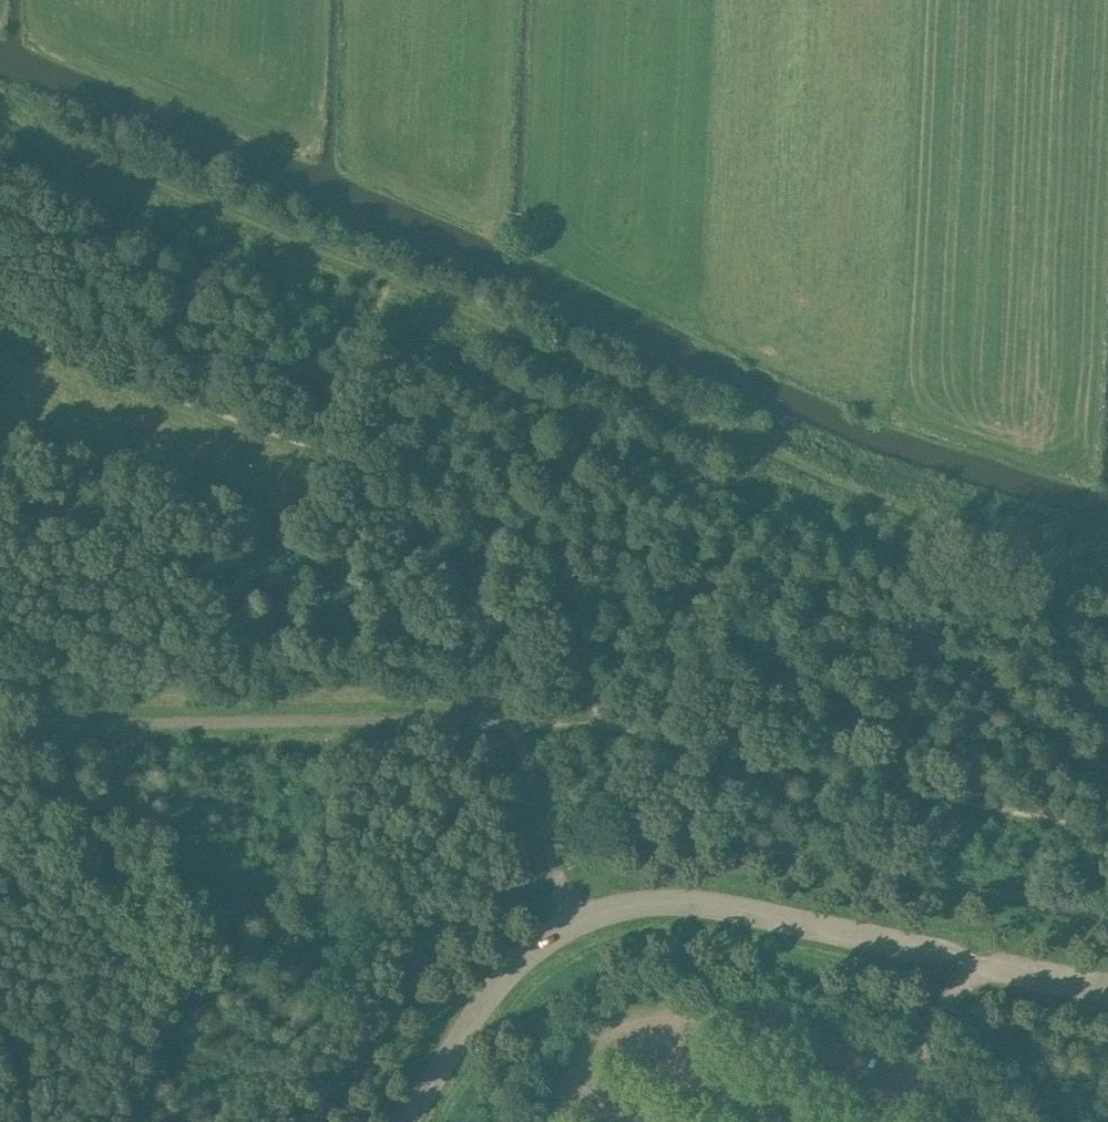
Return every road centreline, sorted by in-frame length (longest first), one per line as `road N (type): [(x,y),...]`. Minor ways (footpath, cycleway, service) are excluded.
road 1 (track): [(0,726),(476,717),(509,729)]
road 2 (track): [(509,729),(528,763),(571,921)]
road 3 (track): [(904,1080),(959,980),(975,970)]

